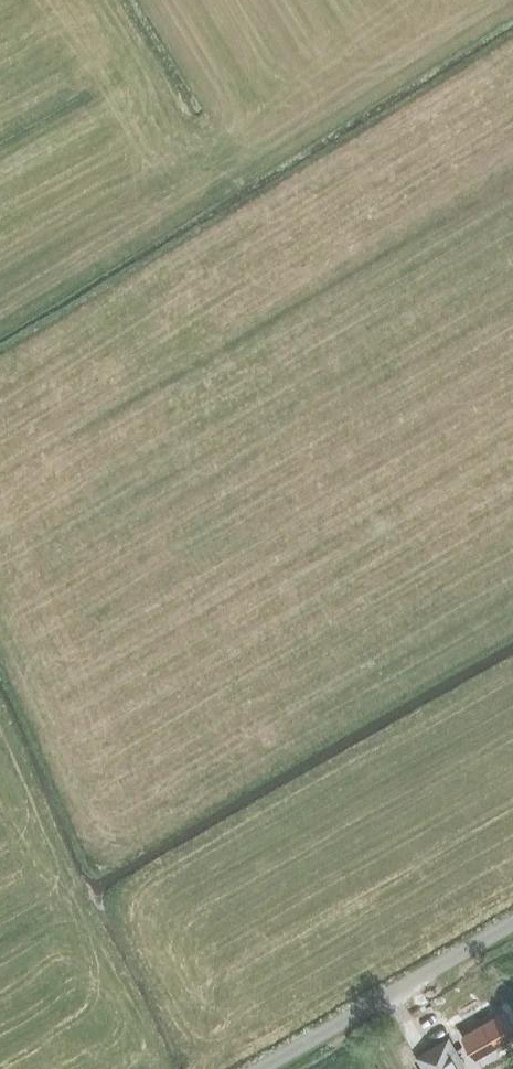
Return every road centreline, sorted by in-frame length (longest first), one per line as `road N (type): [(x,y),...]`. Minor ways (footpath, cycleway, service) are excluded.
road 1 (unclassified): [(260,1068),(512,923)]

